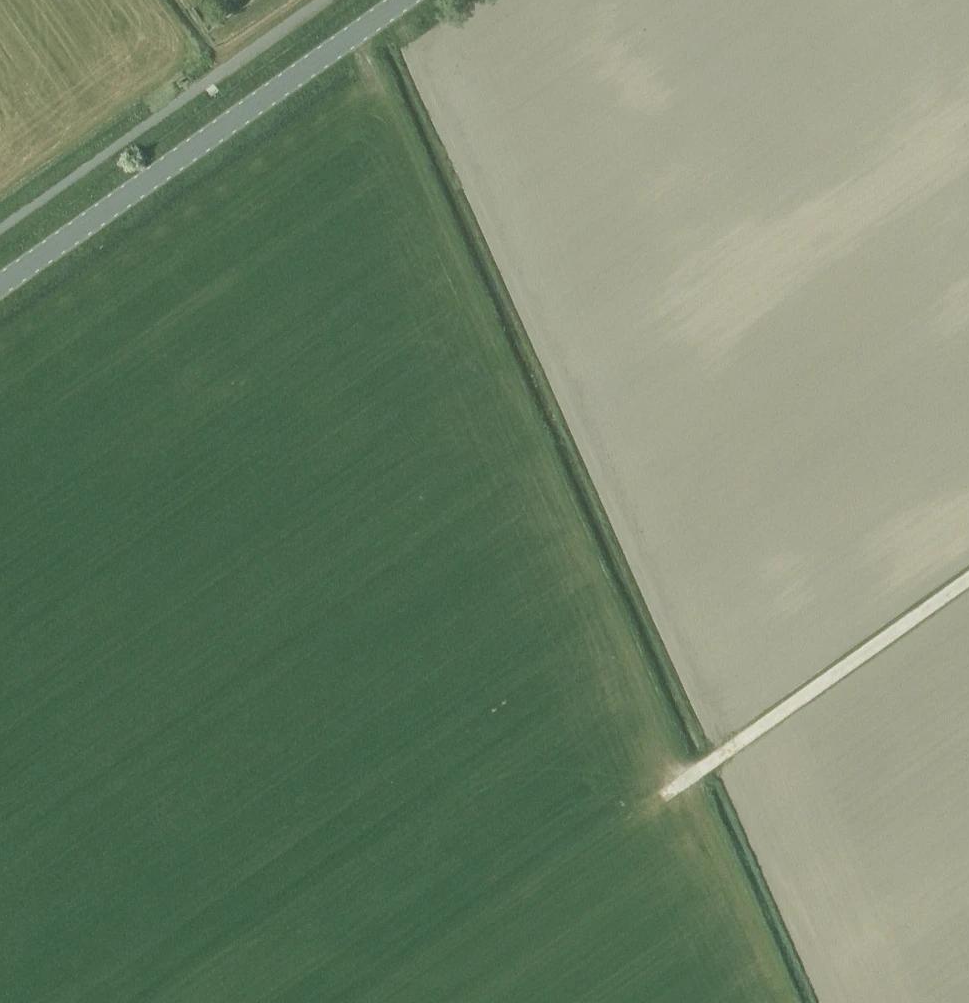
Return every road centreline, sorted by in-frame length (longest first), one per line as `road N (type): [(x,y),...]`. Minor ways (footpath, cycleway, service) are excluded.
road 1 (tertiary): [(0,282),(399,0)]

